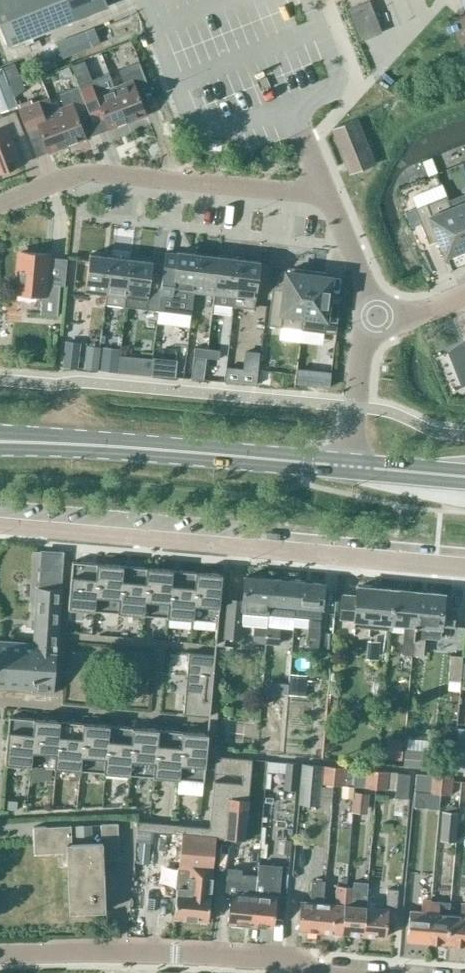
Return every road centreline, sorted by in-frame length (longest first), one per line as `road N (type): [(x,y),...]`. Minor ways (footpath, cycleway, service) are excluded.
road 1 (secondary): [(353,466),(0,437)]
road 2 (residential): [(334,972),(288,956),(0,953)]
road 3 (residential): [(0,204),(96,173),(328,194)]
road 4 (residential): [(231,548),(464,569)]
road 5 (unclassified): [(0,531),(231,548)]
road 6 (residential): [(377,317),(361,351),(353,466)]
road 7 (residential): [(328,194),(377,317)]

